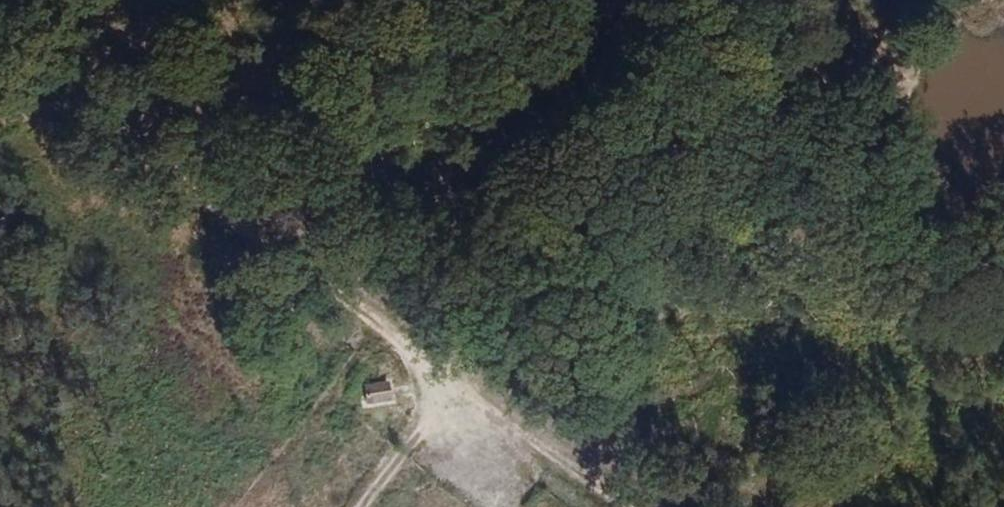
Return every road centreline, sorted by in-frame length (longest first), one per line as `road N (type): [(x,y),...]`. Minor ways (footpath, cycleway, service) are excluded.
road 1 (track): [(624,506),(0,43)]
road 2 (track): [(364,506),(742,0)]

